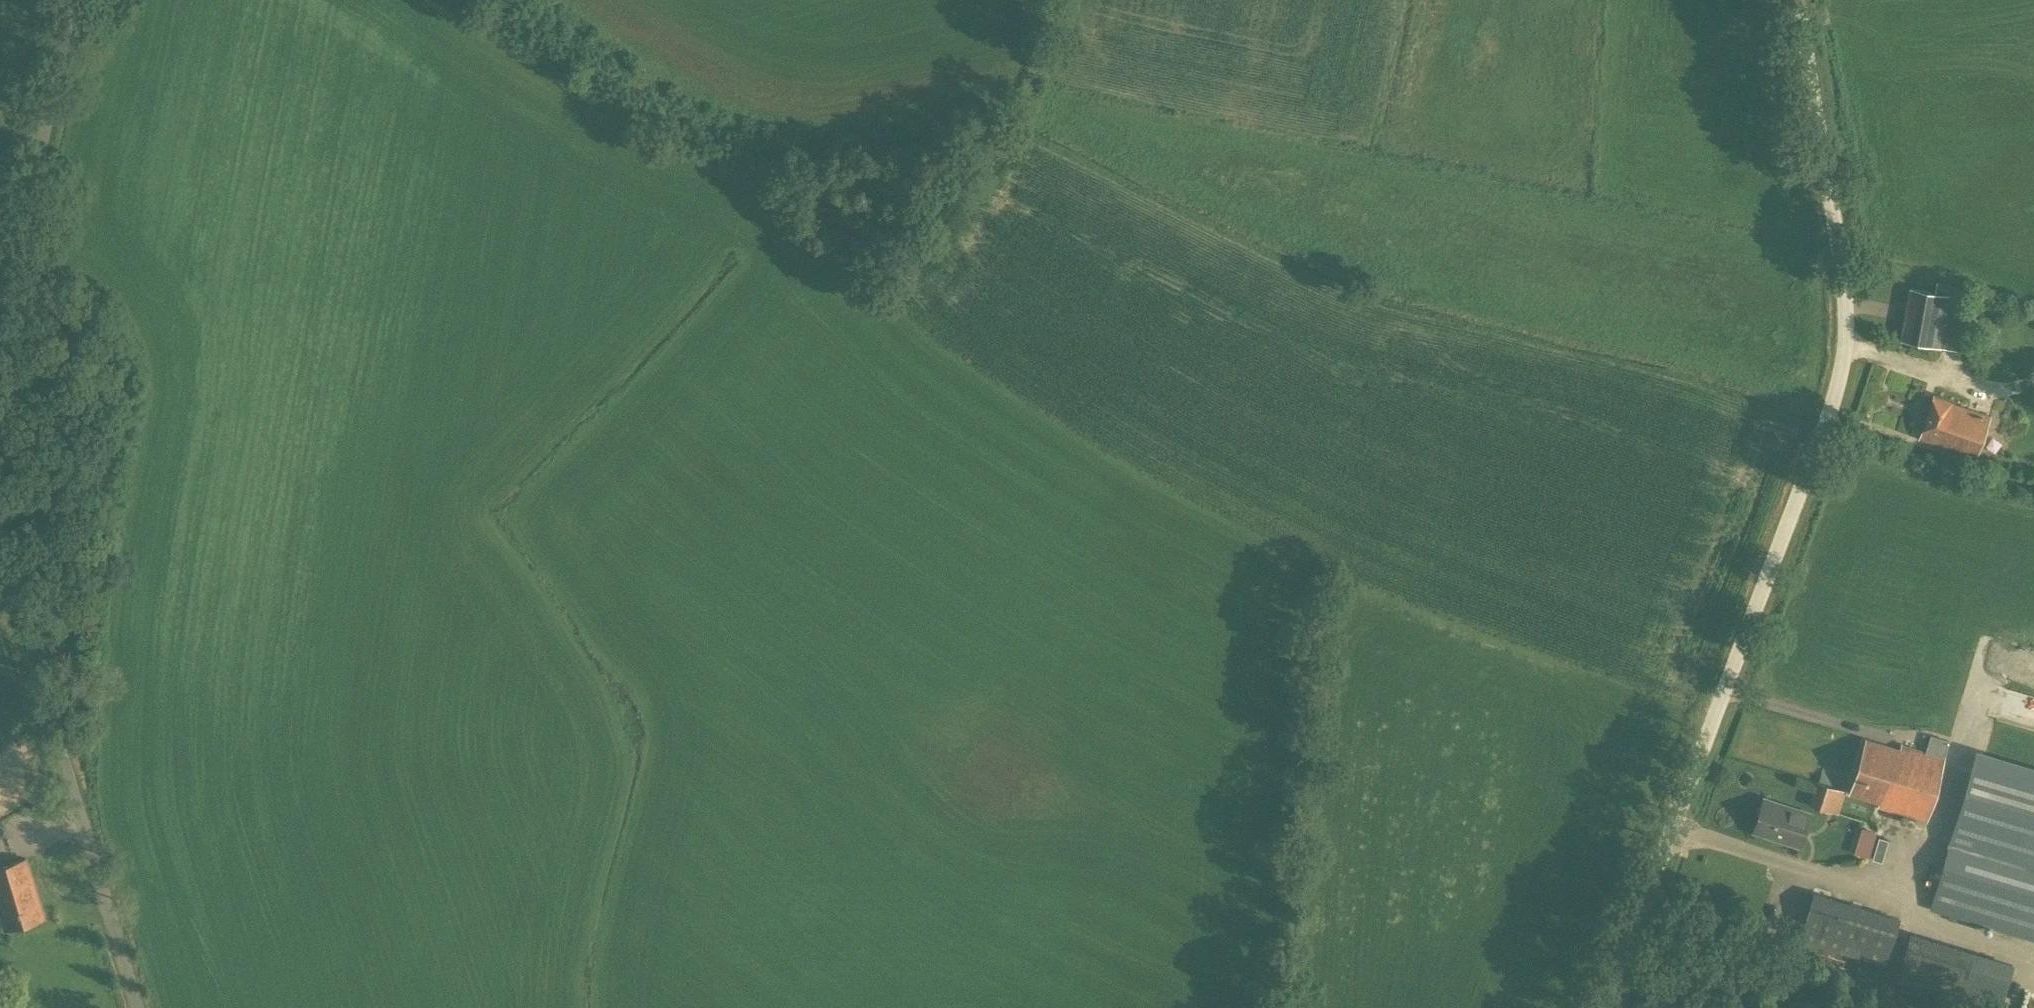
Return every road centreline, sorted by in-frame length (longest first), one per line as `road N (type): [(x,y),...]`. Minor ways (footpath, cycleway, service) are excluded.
road 1 (unclassified): [(1599,1007),(1837,387),(1844,267),(1803,0)]
road 2 (tertiary): [(138,1007),(0,555)]
road 3 (tertiary): [(0,335),(73,0)]

